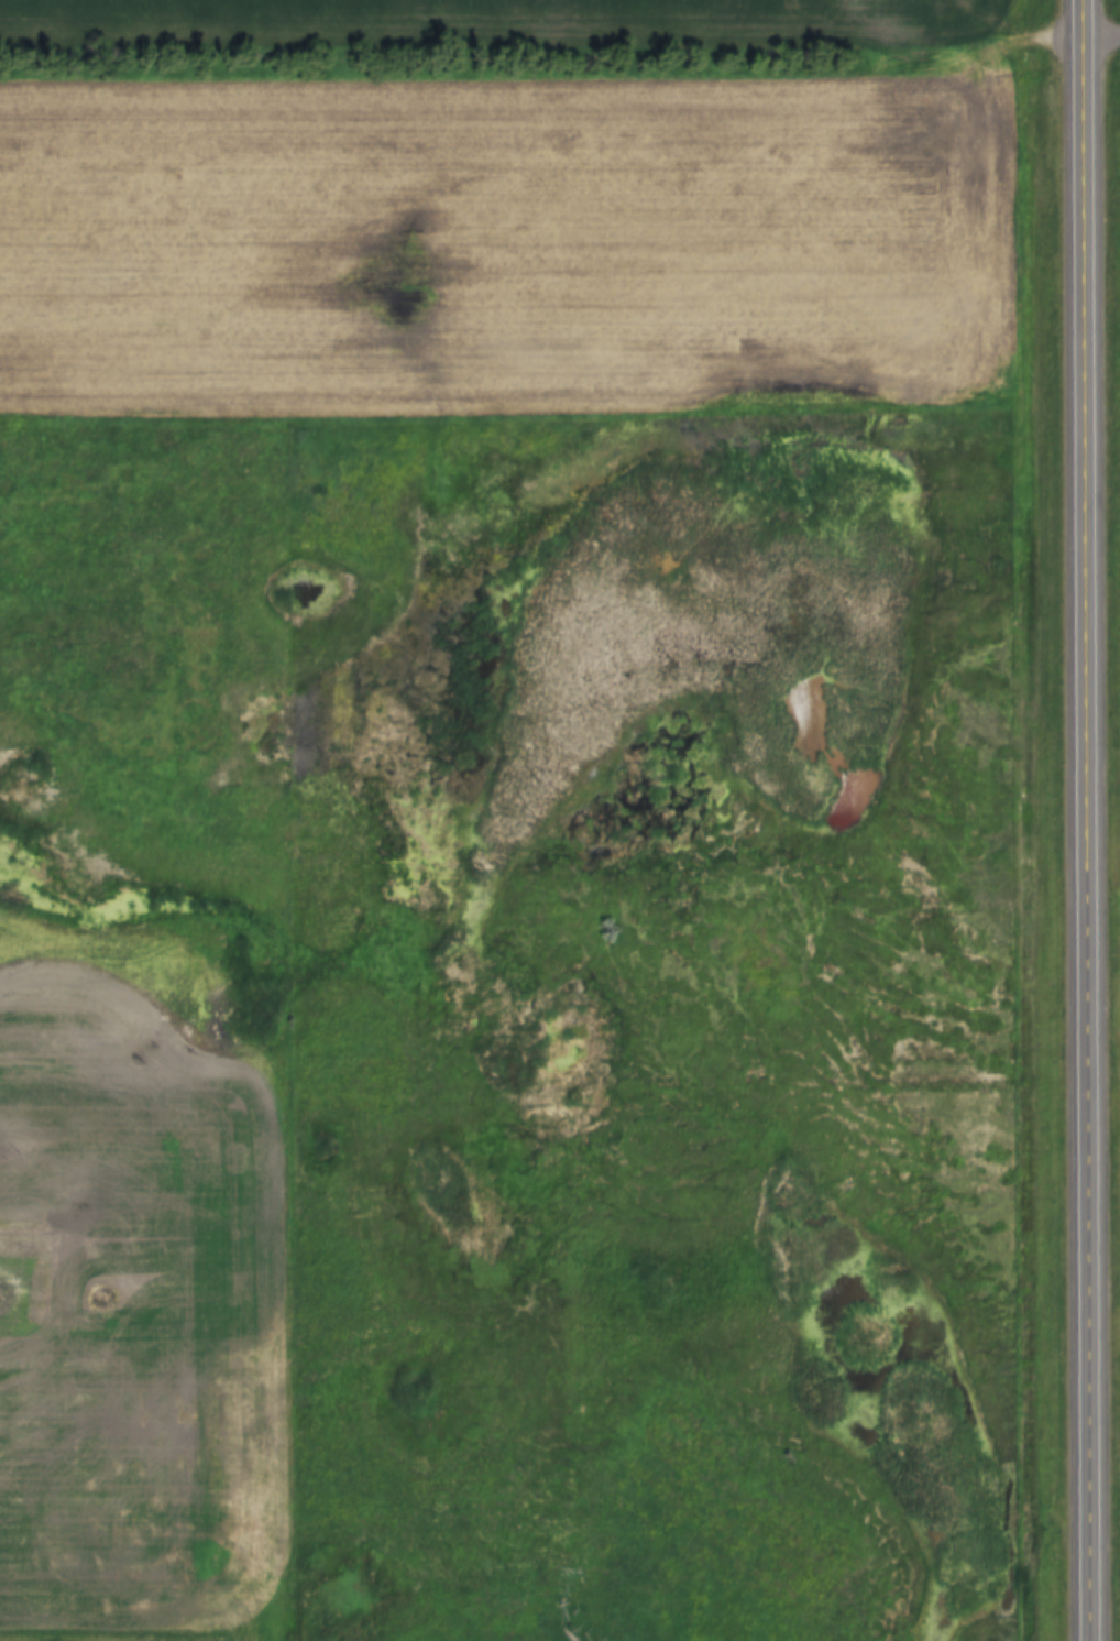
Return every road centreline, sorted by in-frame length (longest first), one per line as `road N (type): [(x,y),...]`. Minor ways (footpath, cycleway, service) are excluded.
road 1 (primary): [(1106,1640),(1101,0)]

